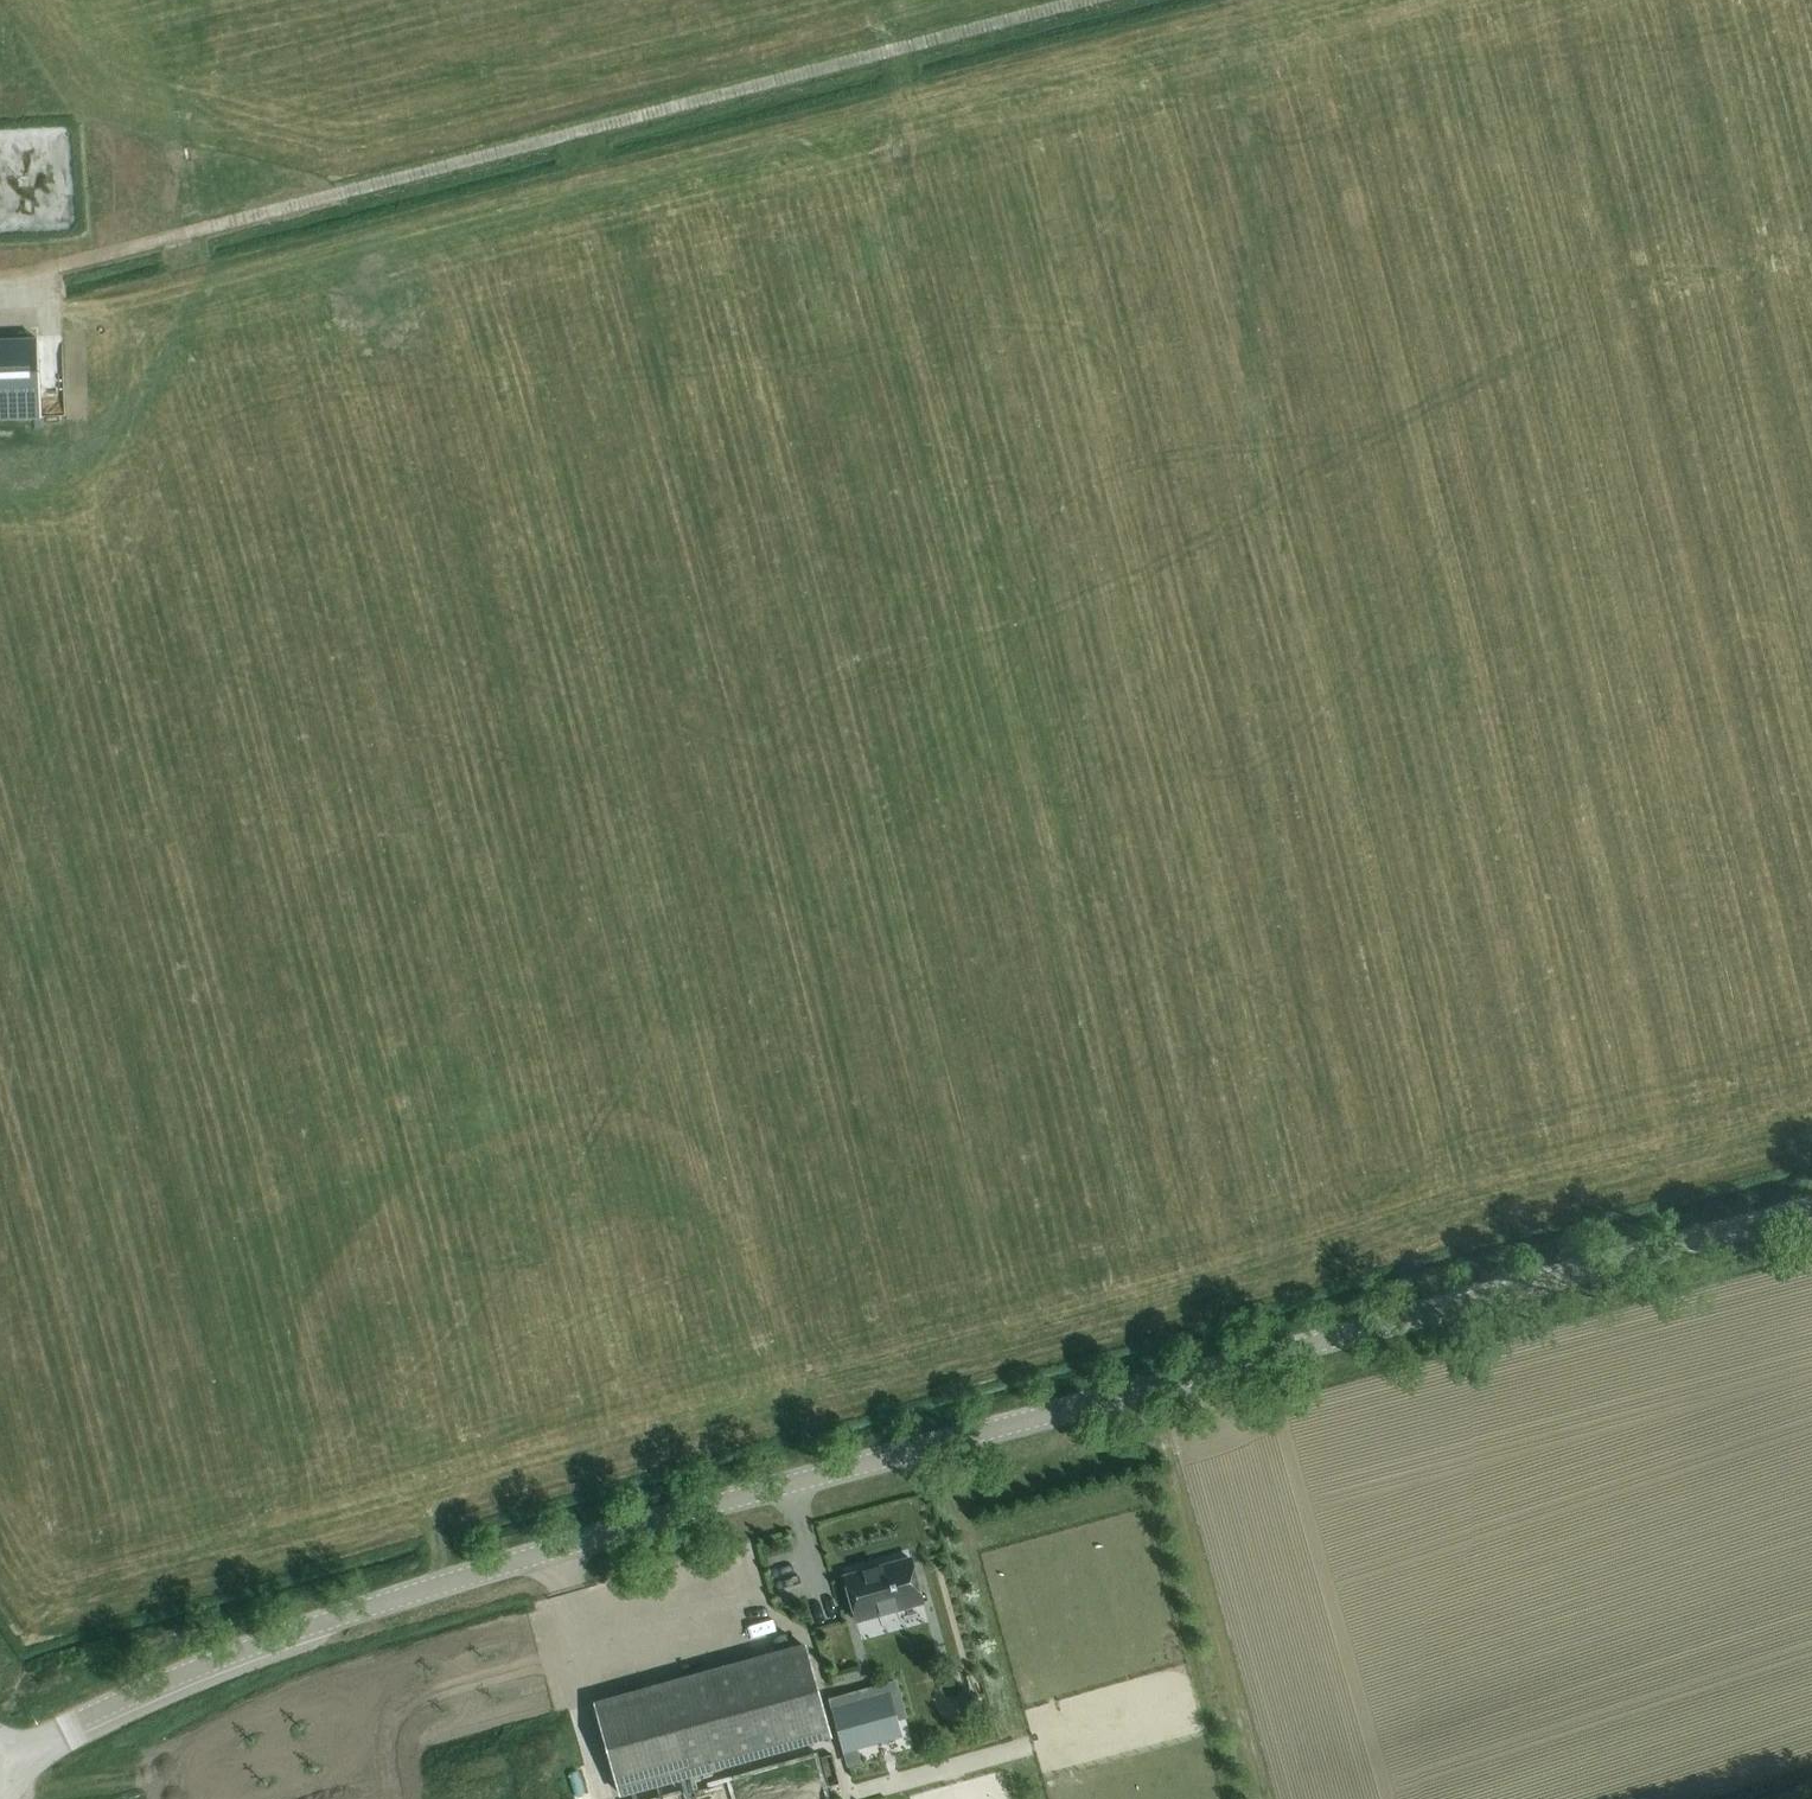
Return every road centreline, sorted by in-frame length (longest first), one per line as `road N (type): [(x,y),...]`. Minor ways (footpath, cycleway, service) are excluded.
road 1 (unclassified): [(7,1780),(40,1750),(185,1679),(435,1582),(1811,1208)]

